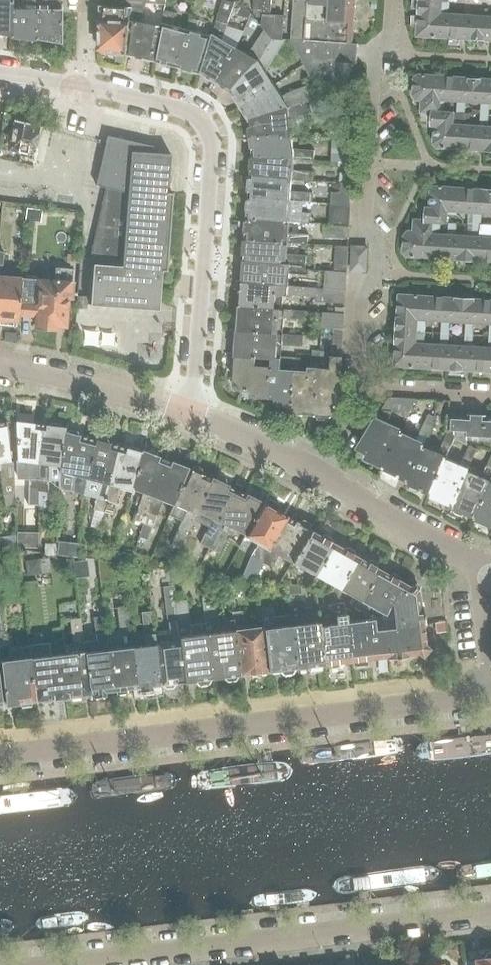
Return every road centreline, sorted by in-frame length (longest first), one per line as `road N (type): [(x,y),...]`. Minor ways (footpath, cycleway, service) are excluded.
road 1 (residential): [(0,71),(189,110),(208,126),(214,207),(205,317),(184,412)]
road 2 (residential): [(490,674),(479,693),(462,699),(0,756)]
road 3 (residential): [(41,964),(490,910)]
road 4 (residential): [(358,389),(362,291),(380,273),(382,243),(366,226),(374,54),(390,39),(392,0)]
road 5 (residential): [(490,570),(318,474)]
road 6 (residential): [(184,412),(0,368)]
road 7 (residential): [(318,474),(184,412)]
road 8 (residential): [(490,397),(358,389)]

